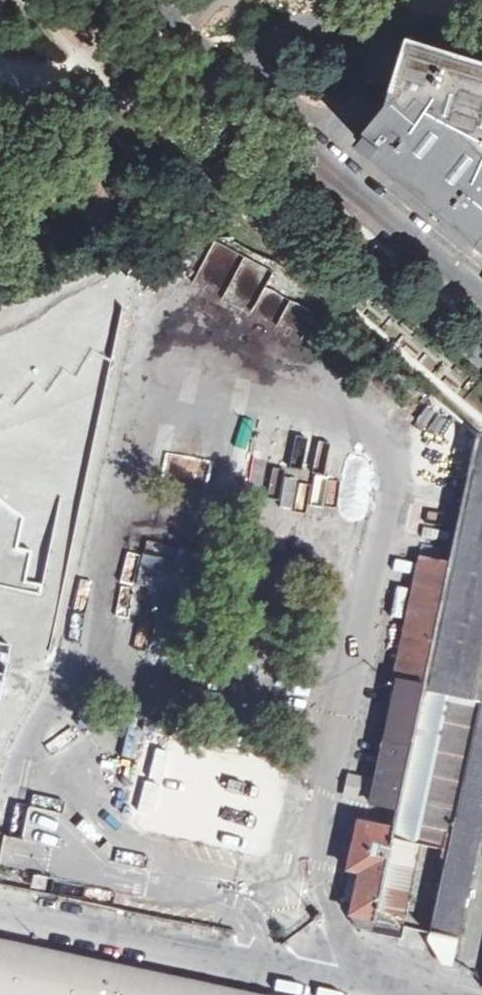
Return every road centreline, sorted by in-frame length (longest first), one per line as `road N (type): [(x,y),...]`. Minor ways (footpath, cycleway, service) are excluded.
road 1 (unclassified): [(150,0),(215,69),(481,294)]
road 2 (unclassified): [(0,913),(393,994)]

